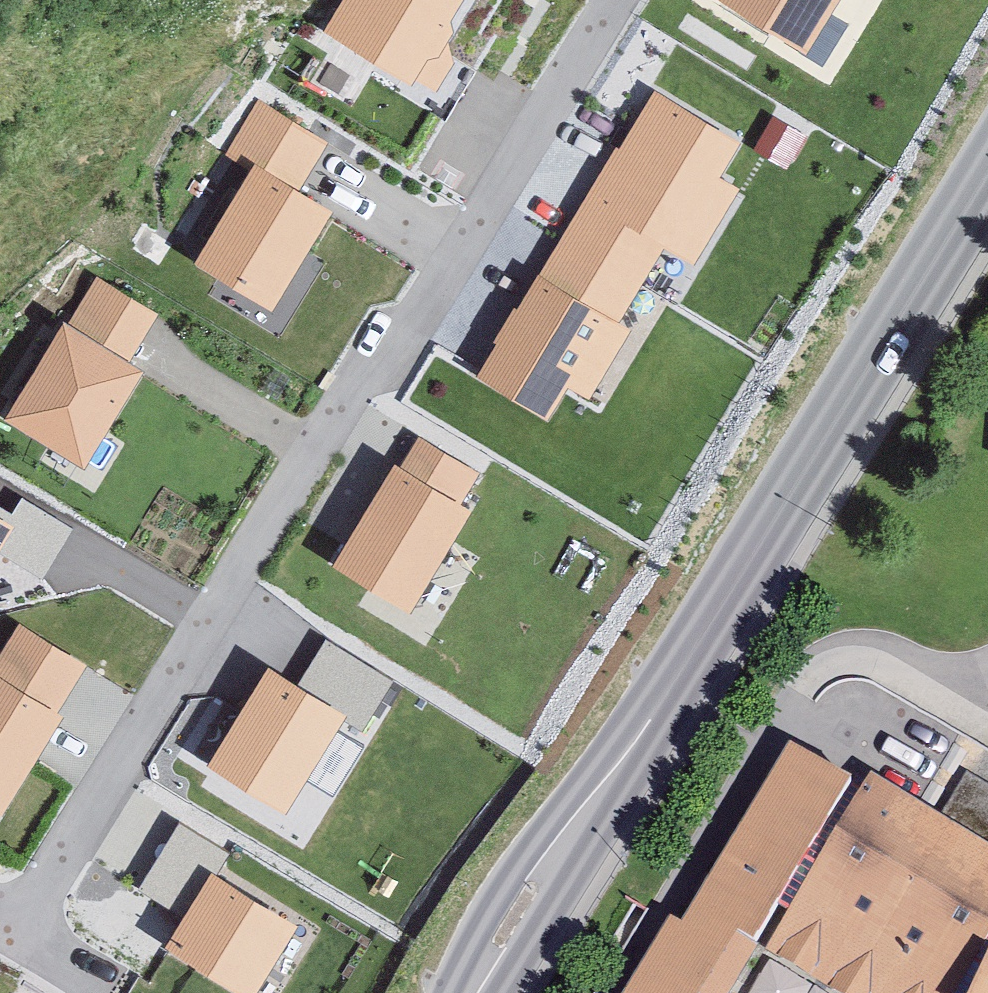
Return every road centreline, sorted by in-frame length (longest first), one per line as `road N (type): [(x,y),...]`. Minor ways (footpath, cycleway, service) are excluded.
road 1 (residential): [(21,924),(619,0)]
road 2 (secondary): [(484,992),(987,170)]
road 3 (residential): [(987,672),(948,675),(866,653),(833,657),(802,674),(782,704)]

